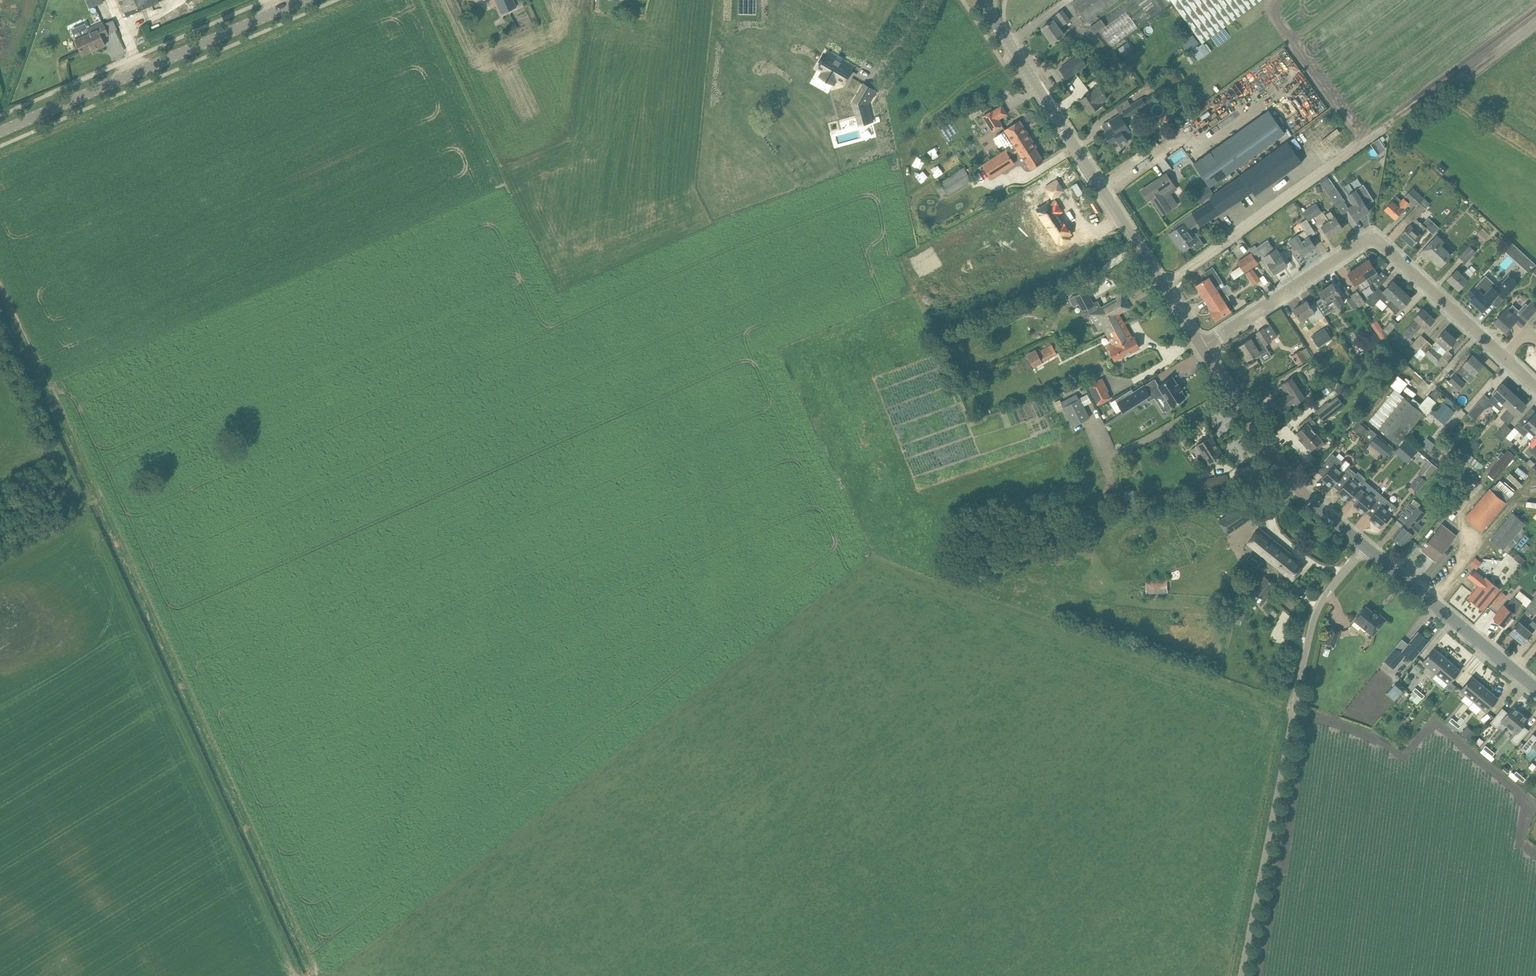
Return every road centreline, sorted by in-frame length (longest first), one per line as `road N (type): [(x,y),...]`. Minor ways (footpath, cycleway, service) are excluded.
road 1 (unclassified): [(1239,975),(1313,624),(1324,595),(1367,546)]
road 2 (tertiary): [(1202,348),(994,23),(992,0)]
road 3 (residential): [(1503,356),(1372,237),(1202,348)]
road 4 (tertiary): [(0,133),(303,0)]
road 5 (tertiary): [(1367,546),(1295,487),(1202,348)]
road 6 (tertiary): [(1535,689),(1367,546)]

